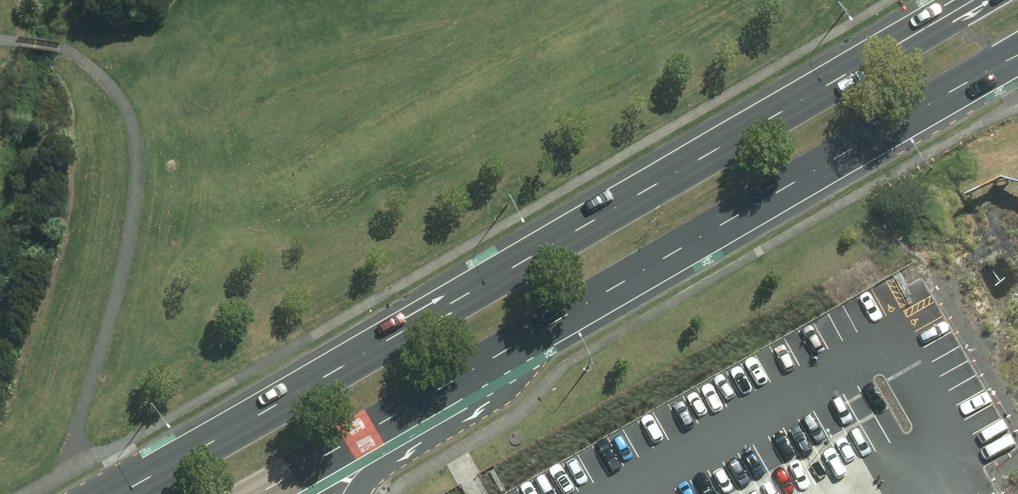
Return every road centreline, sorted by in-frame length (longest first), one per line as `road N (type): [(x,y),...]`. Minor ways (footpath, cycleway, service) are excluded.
road 1 (primary): [(108,493),(972,0)]
road 2 (primary): [(1017,59),(465,390),(269,493)]

